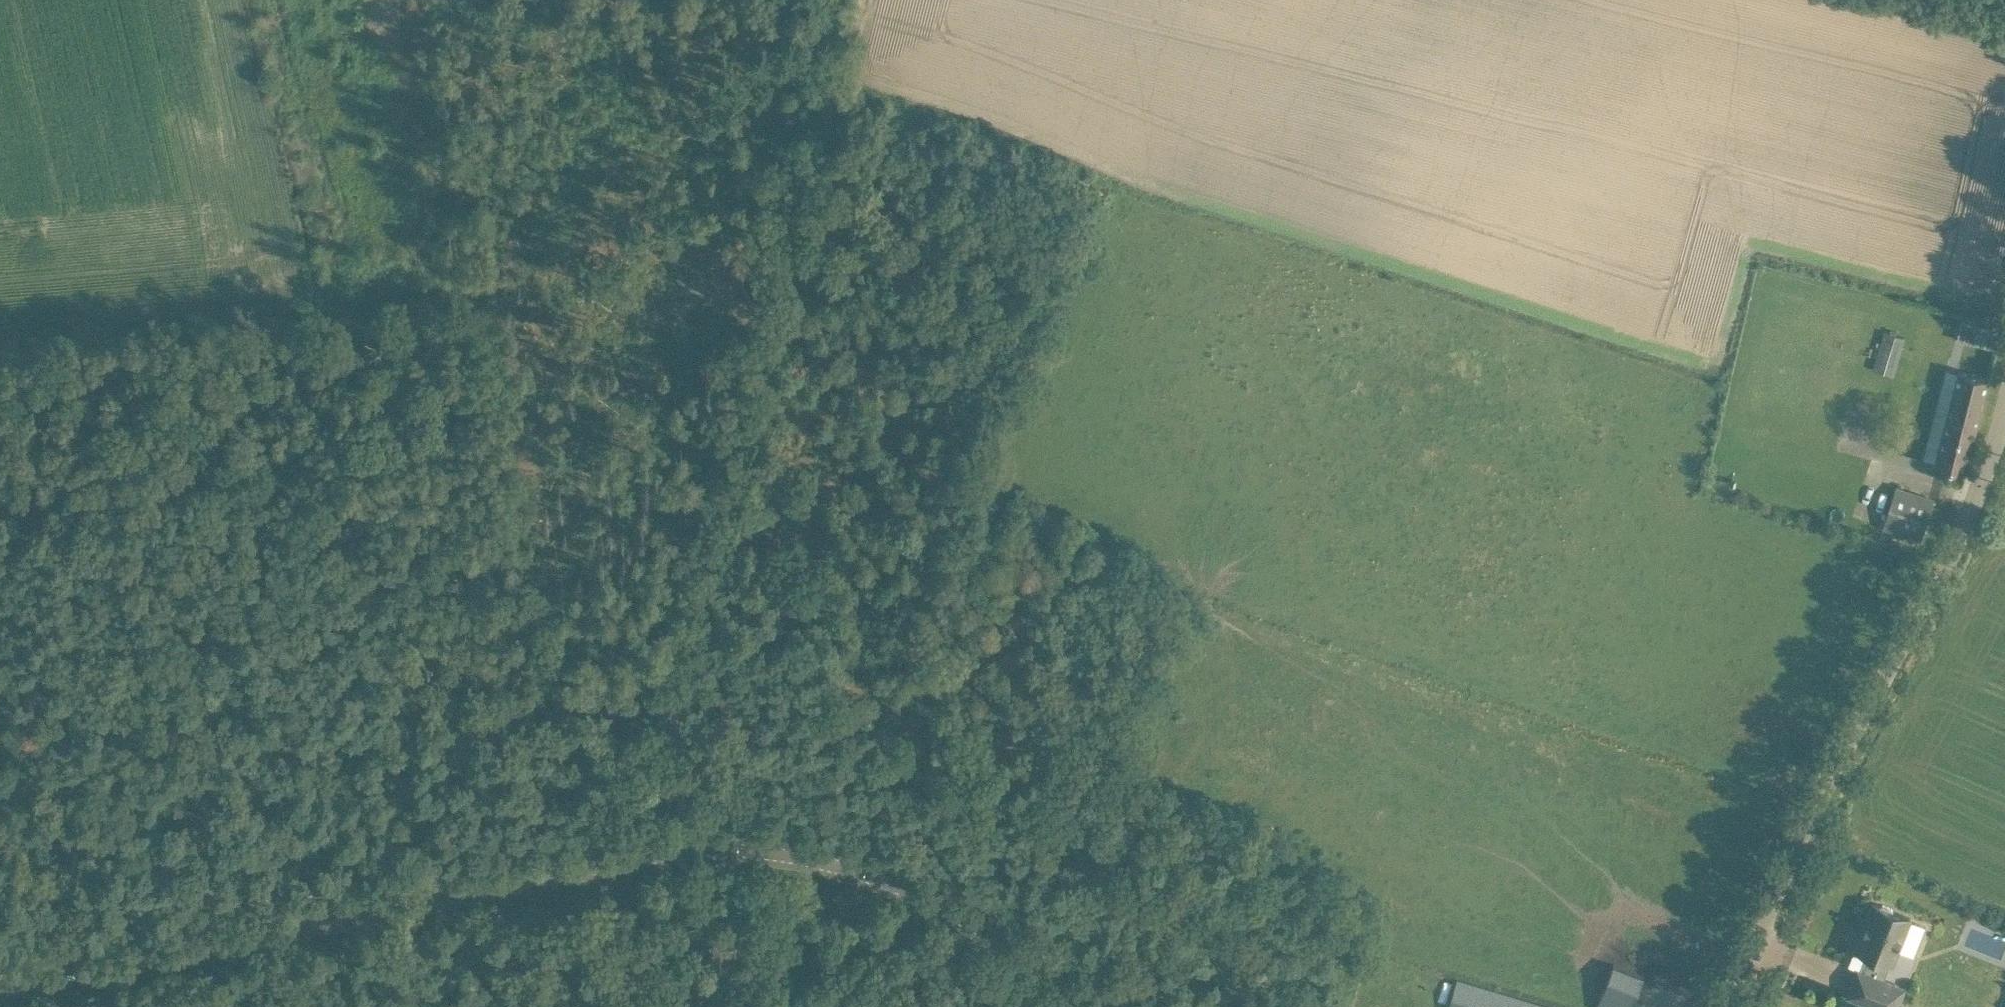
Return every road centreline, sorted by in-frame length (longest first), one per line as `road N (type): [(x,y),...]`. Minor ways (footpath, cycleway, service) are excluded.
road 1 (tertiary): [(0,986),(633,860),(765,853),(851,870),(1114,1006)]
road 2 (track): [(859,0),(853,40),(805,156),(712,569),(673,691),(633,860)]
road 3 (unclassified): [(1726,1006),(1870,666),(1958,519),(2004,343)]

